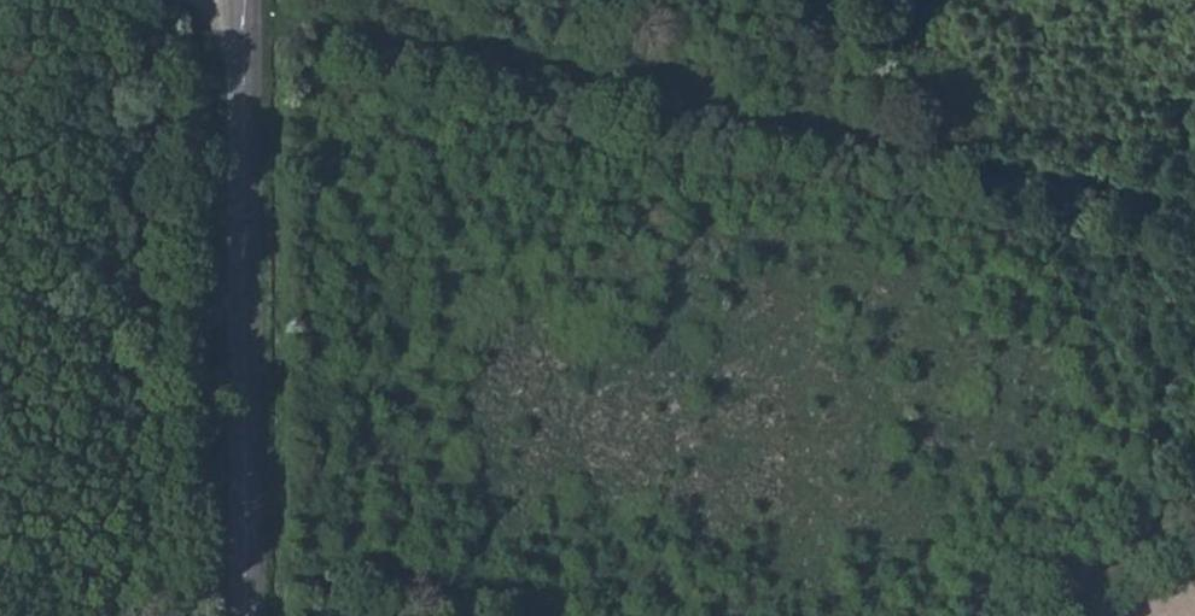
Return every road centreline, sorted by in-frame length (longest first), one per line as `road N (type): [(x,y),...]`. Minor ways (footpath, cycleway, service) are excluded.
road 1 (track): [(1194,209),(242,21)]
road 2 (tertiary): [(242,0),(245,615)]
road 3 (track): [(1194,504),(1040,615)]

